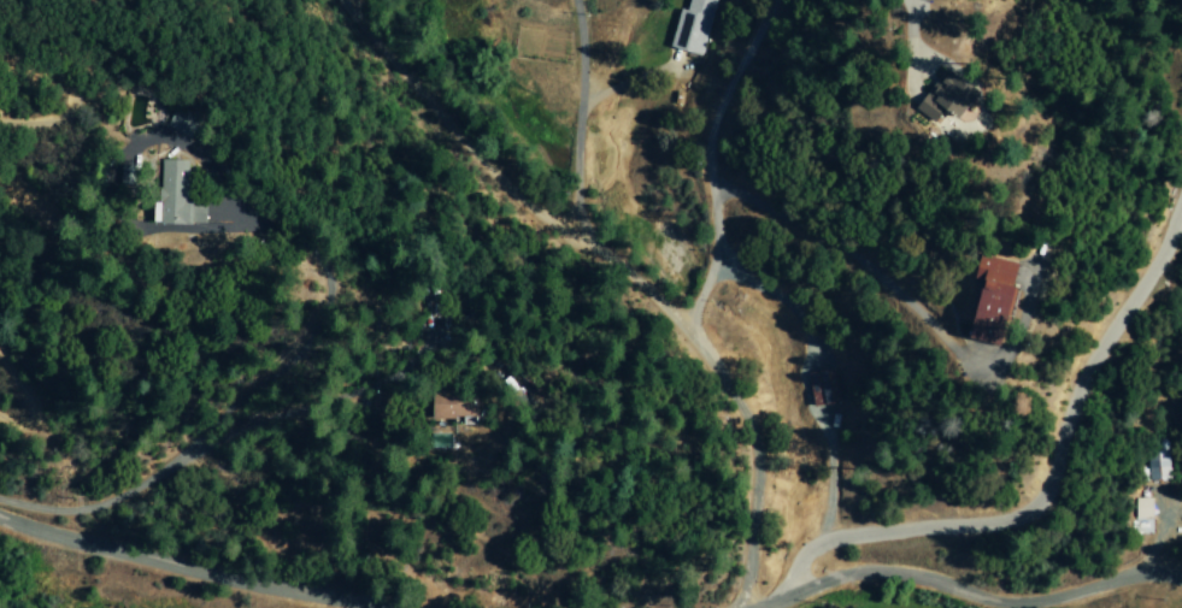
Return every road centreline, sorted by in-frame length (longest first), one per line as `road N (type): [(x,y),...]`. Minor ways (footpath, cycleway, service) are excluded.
road 1 (residential): [(745,607),(758,502),(753,443),(735,397),(684,332),(569,229),(489,179),(439,129),(338,0)]
road 2 (residential): [(800,600),(806,557),(817,549),(996,529),(1040,509),(1087,391),(1181,216)]
road 3 (residential): [(0,535),(327,607)]
road 4 (residential): [(775,607),(872,580),(981,607)]
road 5 (residential): [(1046,607),(1135,586),(1181,593)]

